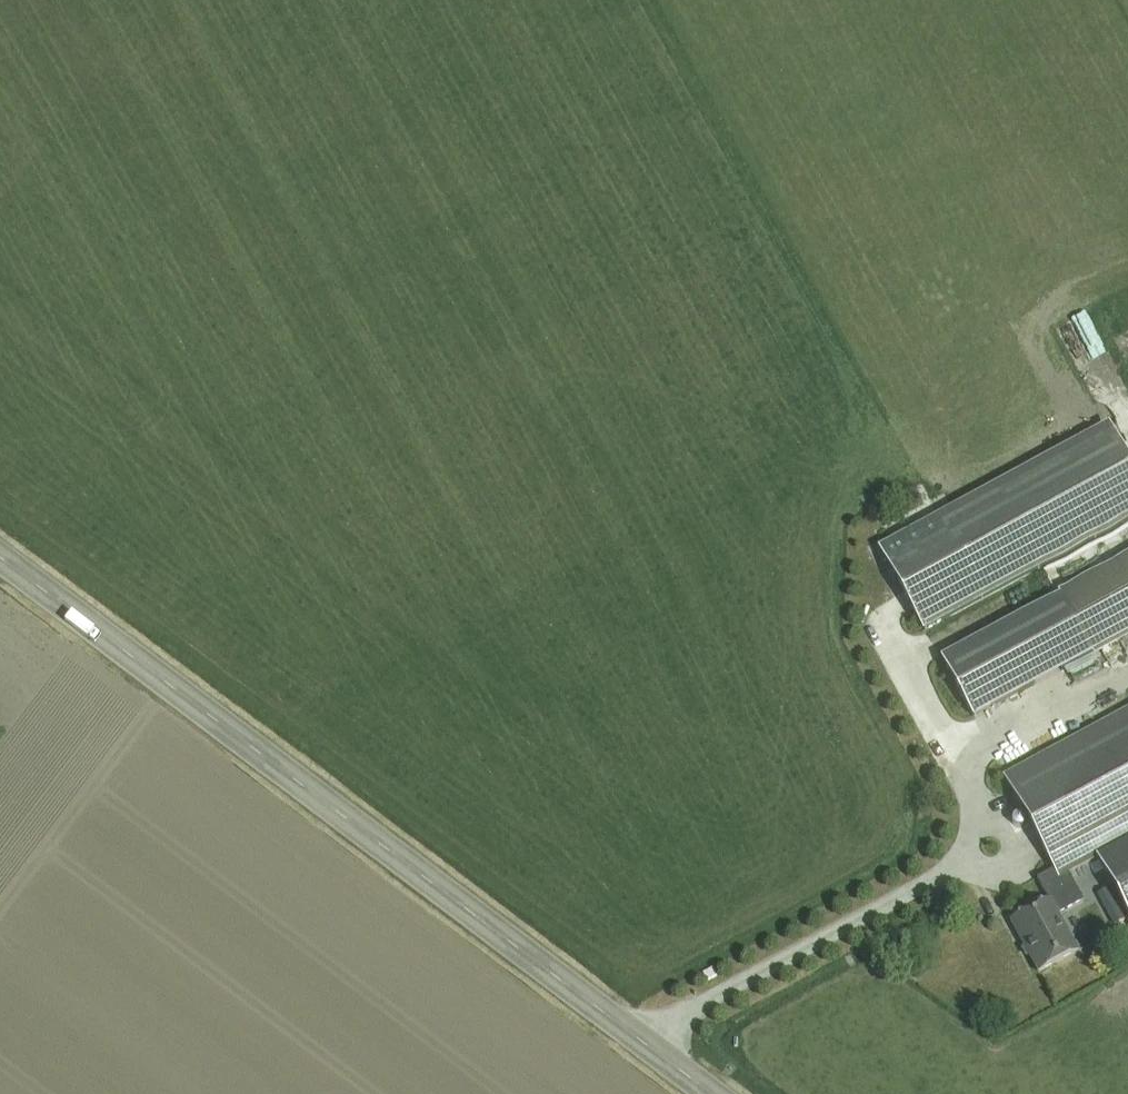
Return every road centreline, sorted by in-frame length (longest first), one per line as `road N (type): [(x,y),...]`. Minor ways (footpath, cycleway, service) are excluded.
road 1 (tertiary): [(712,1093),(0,558)]

